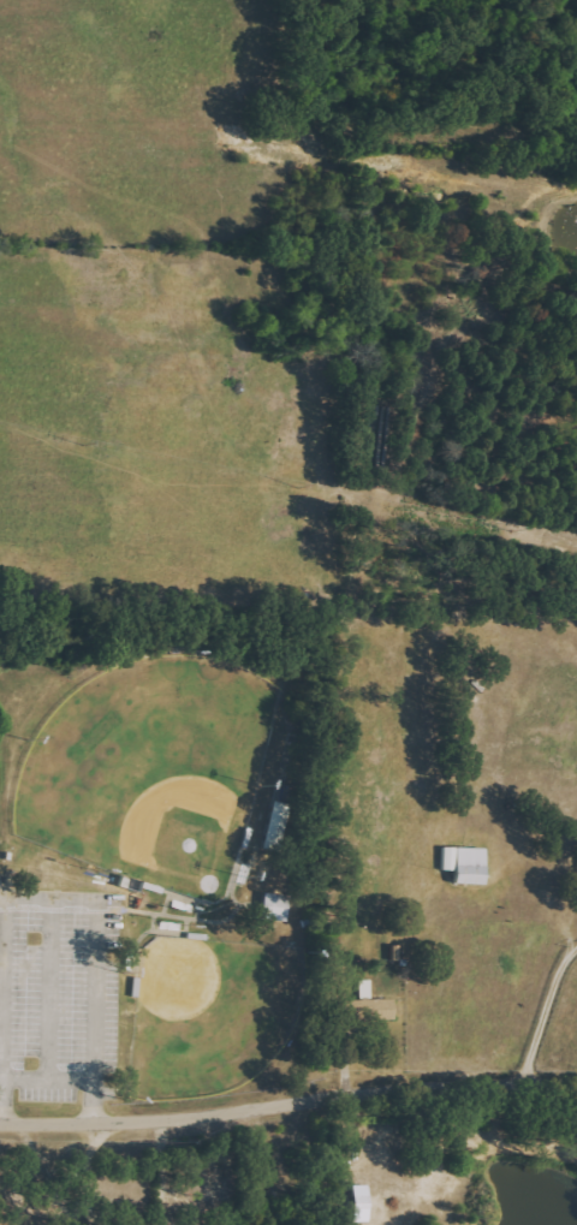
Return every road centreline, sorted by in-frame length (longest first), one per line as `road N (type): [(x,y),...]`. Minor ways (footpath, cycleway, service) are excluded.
road 1 (residential): [(576,1083),(427,1086),(172,1118),(0,1123)]

